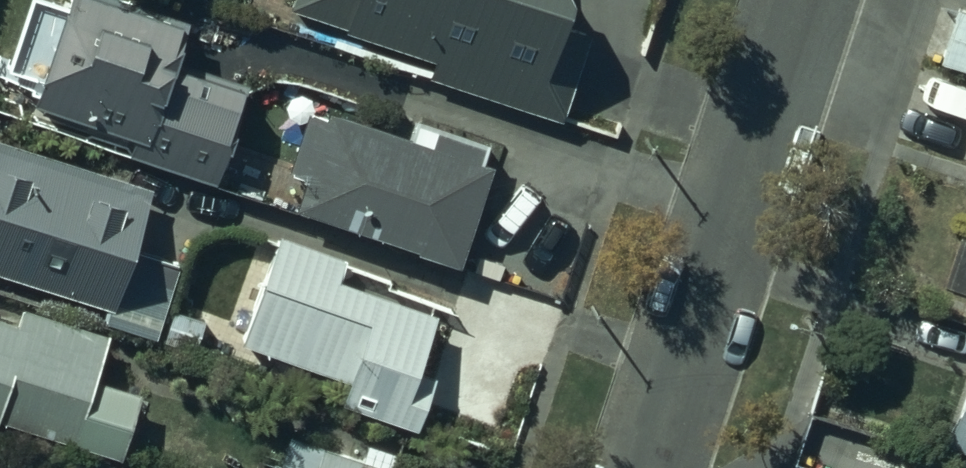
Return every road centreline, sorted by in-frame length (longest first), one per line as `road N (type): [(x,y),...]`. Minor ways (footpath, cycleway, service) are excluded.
road 1 (residential): [(646,467),(800,0)]

